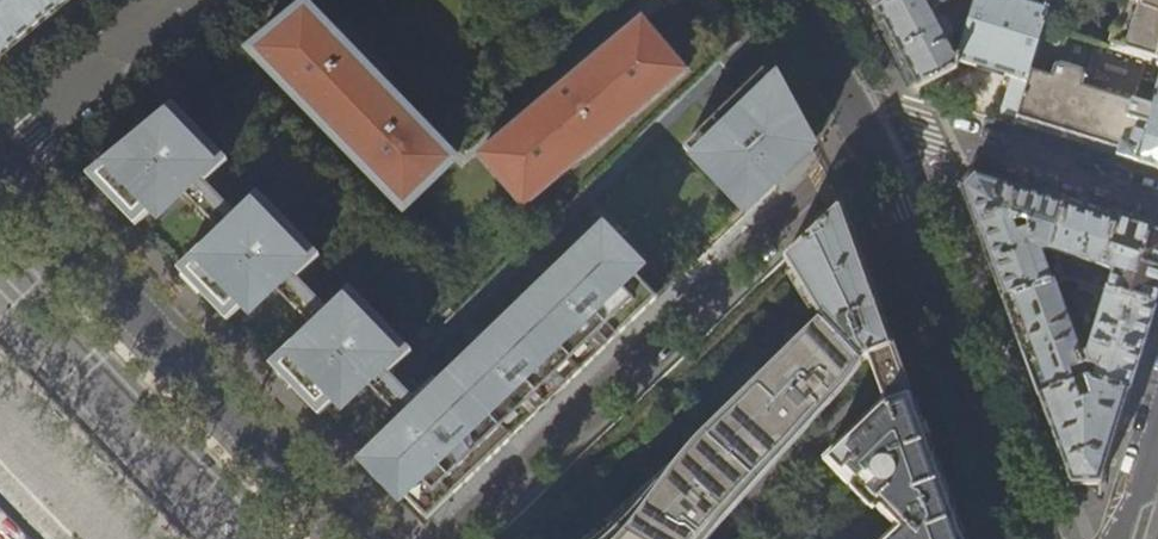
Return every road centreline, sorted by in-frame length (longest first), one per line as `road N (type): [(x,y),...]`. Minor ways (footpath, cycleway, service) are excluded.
road 1 (primary): [(0,169),(354,538)]
road 2 (primary): [(1016,538),(858,125)]
road 3 (residential): [(858,125),(890,122),(1157,204)]
road 4 (residential): [(0,156),(187,0)]
road 5 (primary): [(858,125),(790,0)]
road 6 (residential): [(1118,538),(1157,416)]

